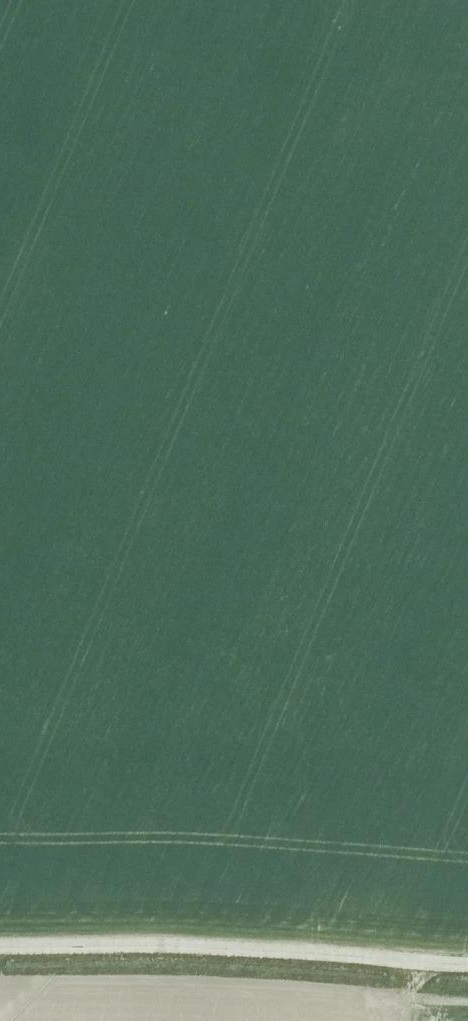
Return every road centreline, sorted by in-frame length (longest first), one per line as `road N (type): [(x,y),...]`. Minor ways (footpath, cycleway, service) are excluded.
road 1 (track): [(0,948),(467,965)]

